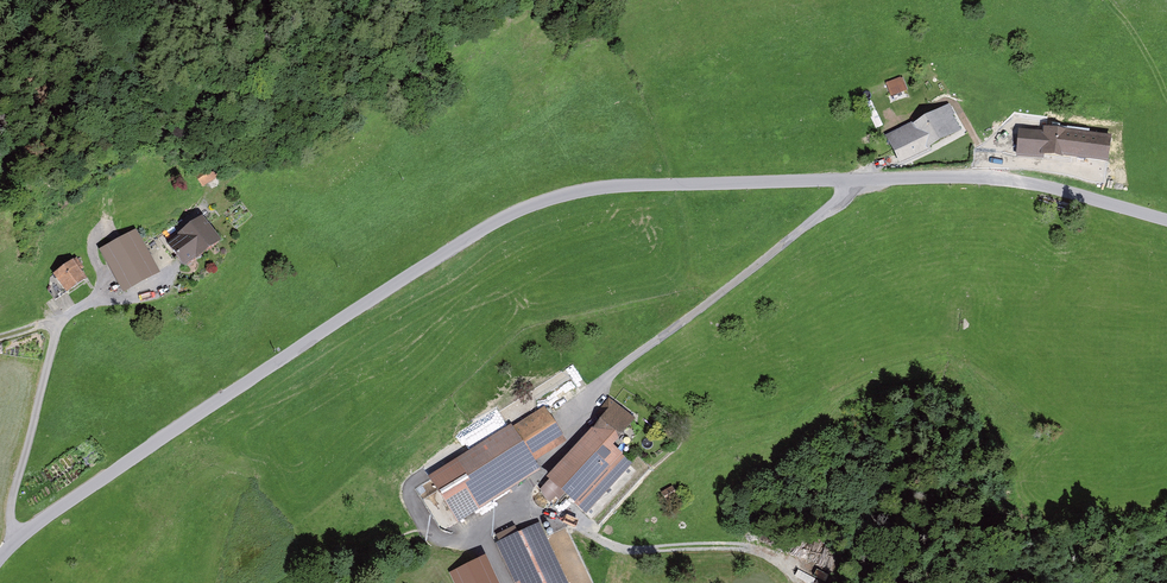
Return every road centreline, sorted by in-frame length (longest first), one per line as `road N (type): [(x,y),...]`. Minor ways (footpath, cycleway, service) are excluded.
road 1 (tertiary): [(1166,220),(984,177),(597,186),(527,206),(54,512),(0,560)]
road 2 (track): [(456,447),(400,489),(409,524),(436,545),(461,544),(529,489),(575,437),(608,374),(867,180)]
road 3 (track): [(529,489),(606,543),(755,549),(804,569)]
road 4 (track): [(10,547),(10,509),(58,321)]
road 5 (track): [(1166,134),(1133,48),(1094,0)]

